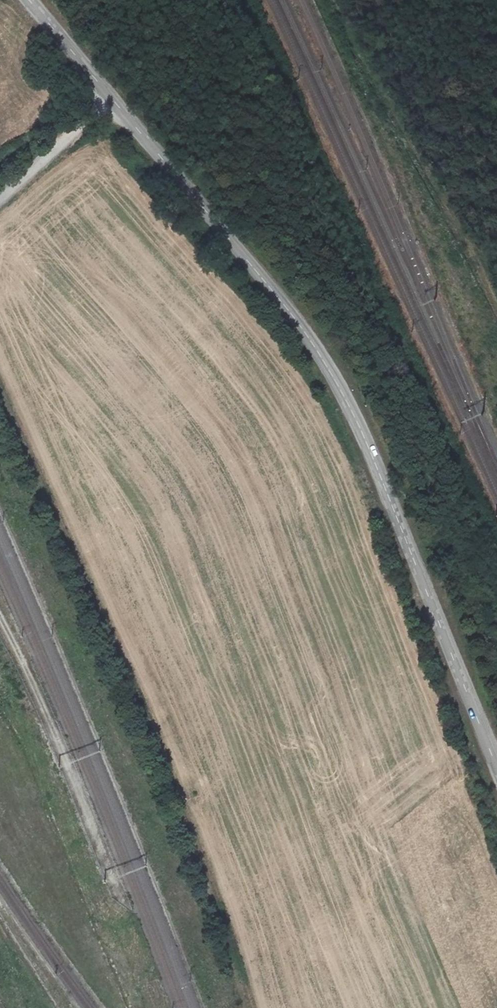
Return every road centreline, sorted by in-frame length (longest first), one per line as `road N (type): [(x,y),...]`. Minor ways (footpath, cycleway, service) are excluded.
road 1 (tertiary): [(496,767),(335,378),(297,320),(30,0)]
road 2 (track): [(0,616),(119,896)]

